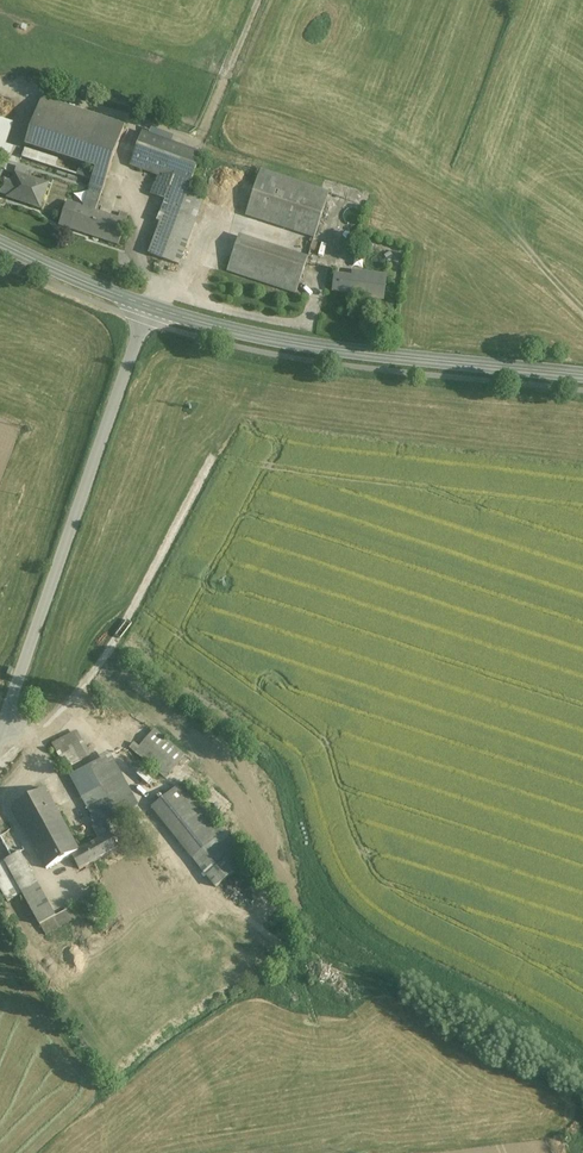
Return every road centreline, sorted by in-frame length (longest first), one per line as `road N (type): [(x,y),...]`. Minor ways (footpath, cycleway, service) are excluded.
road 1 (unclassified): [(151,307),(0,734)]
road 2 (secondary): [(582,376),(347,352),(151,307)]
road 3 (track): [(140,119),(198,138),(257,0)]
road 4 (secondary): [(151,307),(0,242)]

